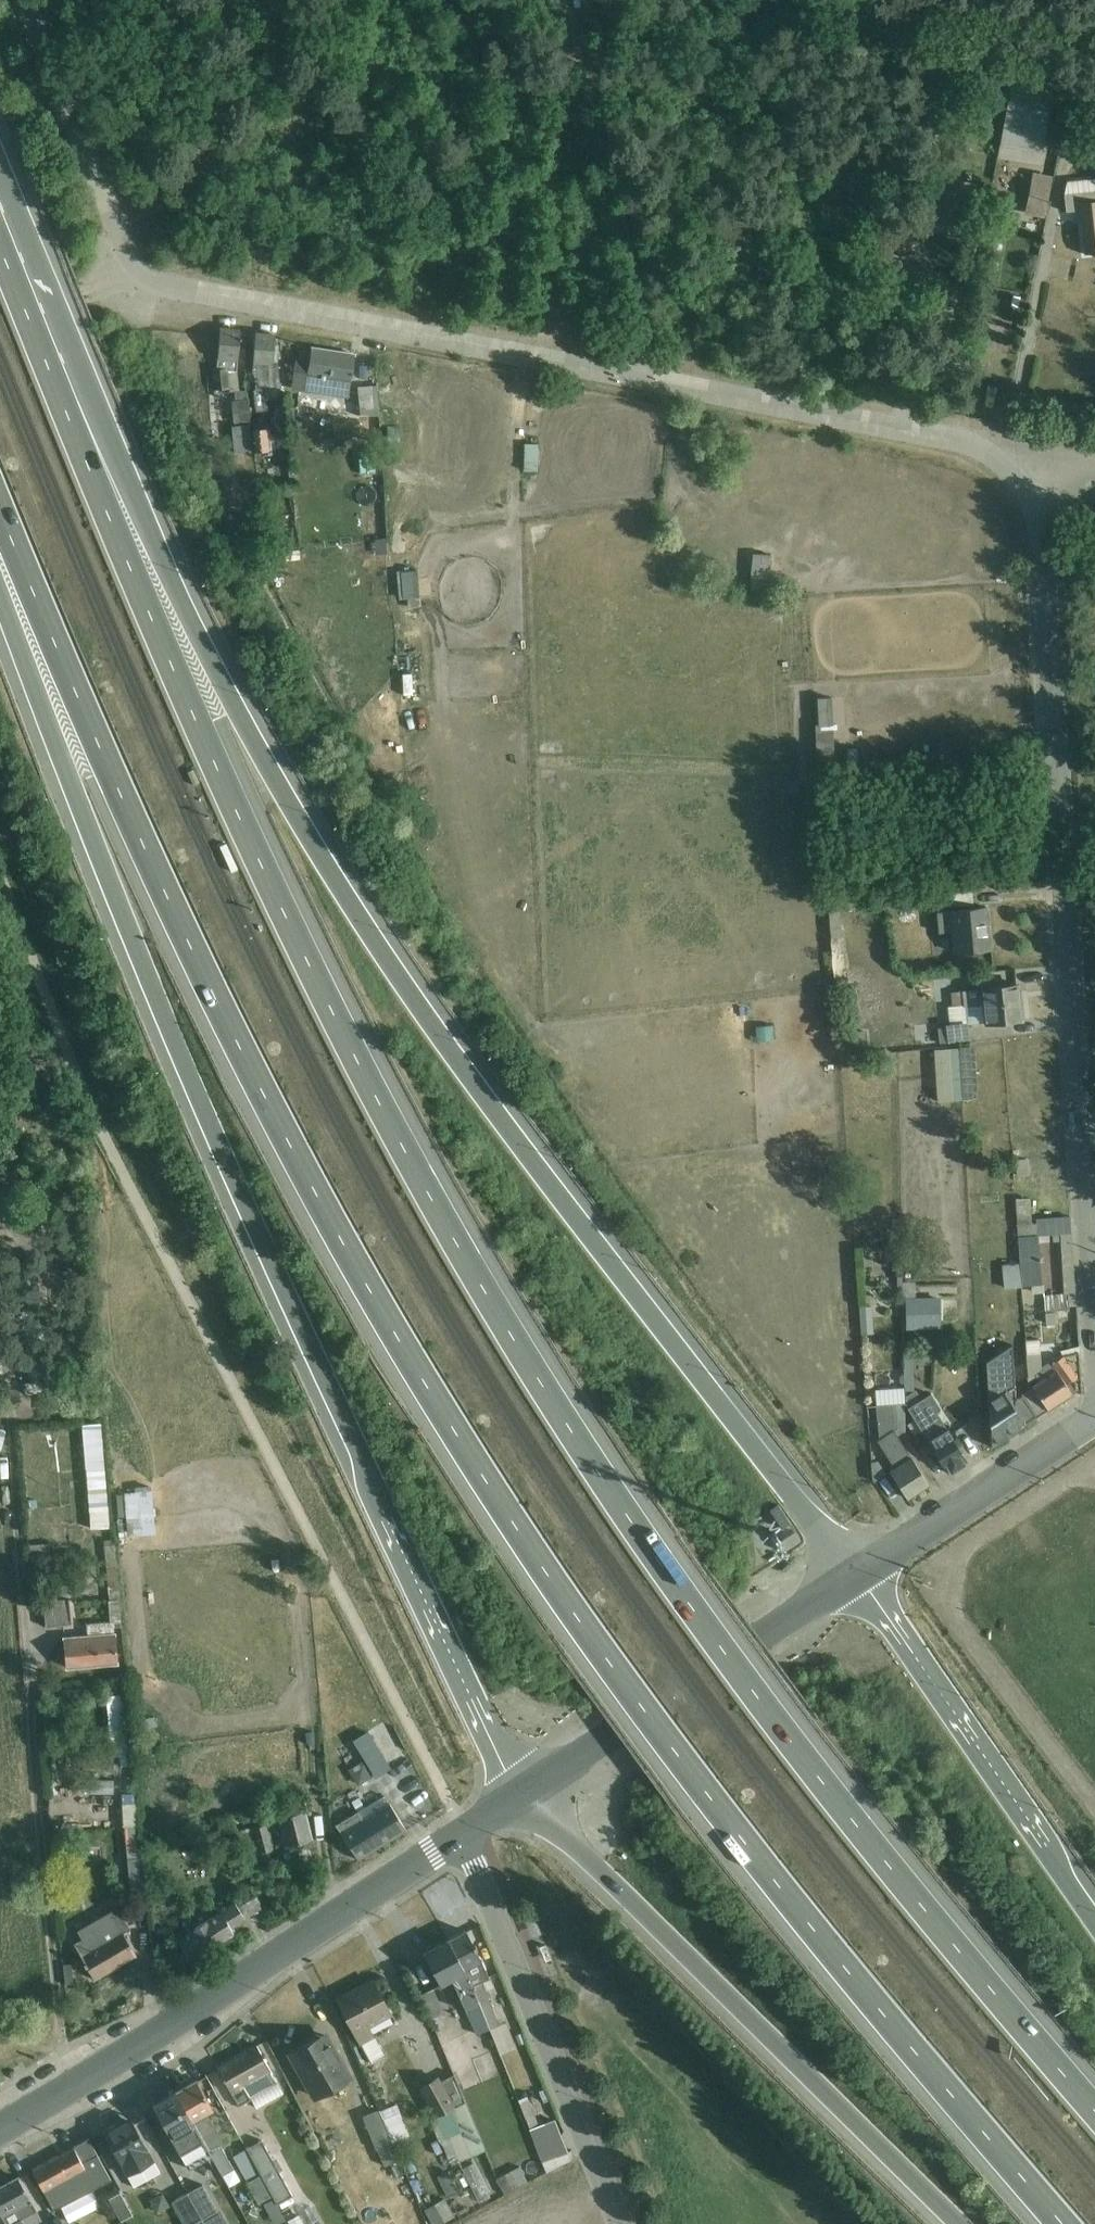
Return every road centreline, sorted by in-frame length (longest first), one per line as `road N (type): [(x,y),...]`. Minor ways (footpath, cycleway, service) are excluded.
road 1 (motorway): [(1094,2109),(757,1694),(631,1521),(478,1278),(376,1098),(265,874),(22,303)]
road 2 (motorway): [(0,506),(210,987),(336,1231),(455,1431),(548,1575),(736,1831),(1063,2223)]
road 3 (motorway): [(856,1576),(462,1062),(241,711),(57,320),(22,303)]
road 4 (motorway): [(0,605),(58,761),(358,1463),(524,1792)]
road 5 (unclassified): [(17,0),(138,276),(1042,472)]
road 6 (residential): [(1094,1184),(1042,472)]
road 7 (motorway): [(524,1792),(952,2223)]
road 8 (tertiary): [(0,2129),(463,1835)]
road 9 (motorway): [(1094,1924),(856,1576)]
road 10 (unclassified): [(616,2223),(480,1861),(463,1835)]
road 11 (tertiary): [(524,1792),(856,1576)]
road 12 (unclassified): [(856,1576),(1094,1420)]

